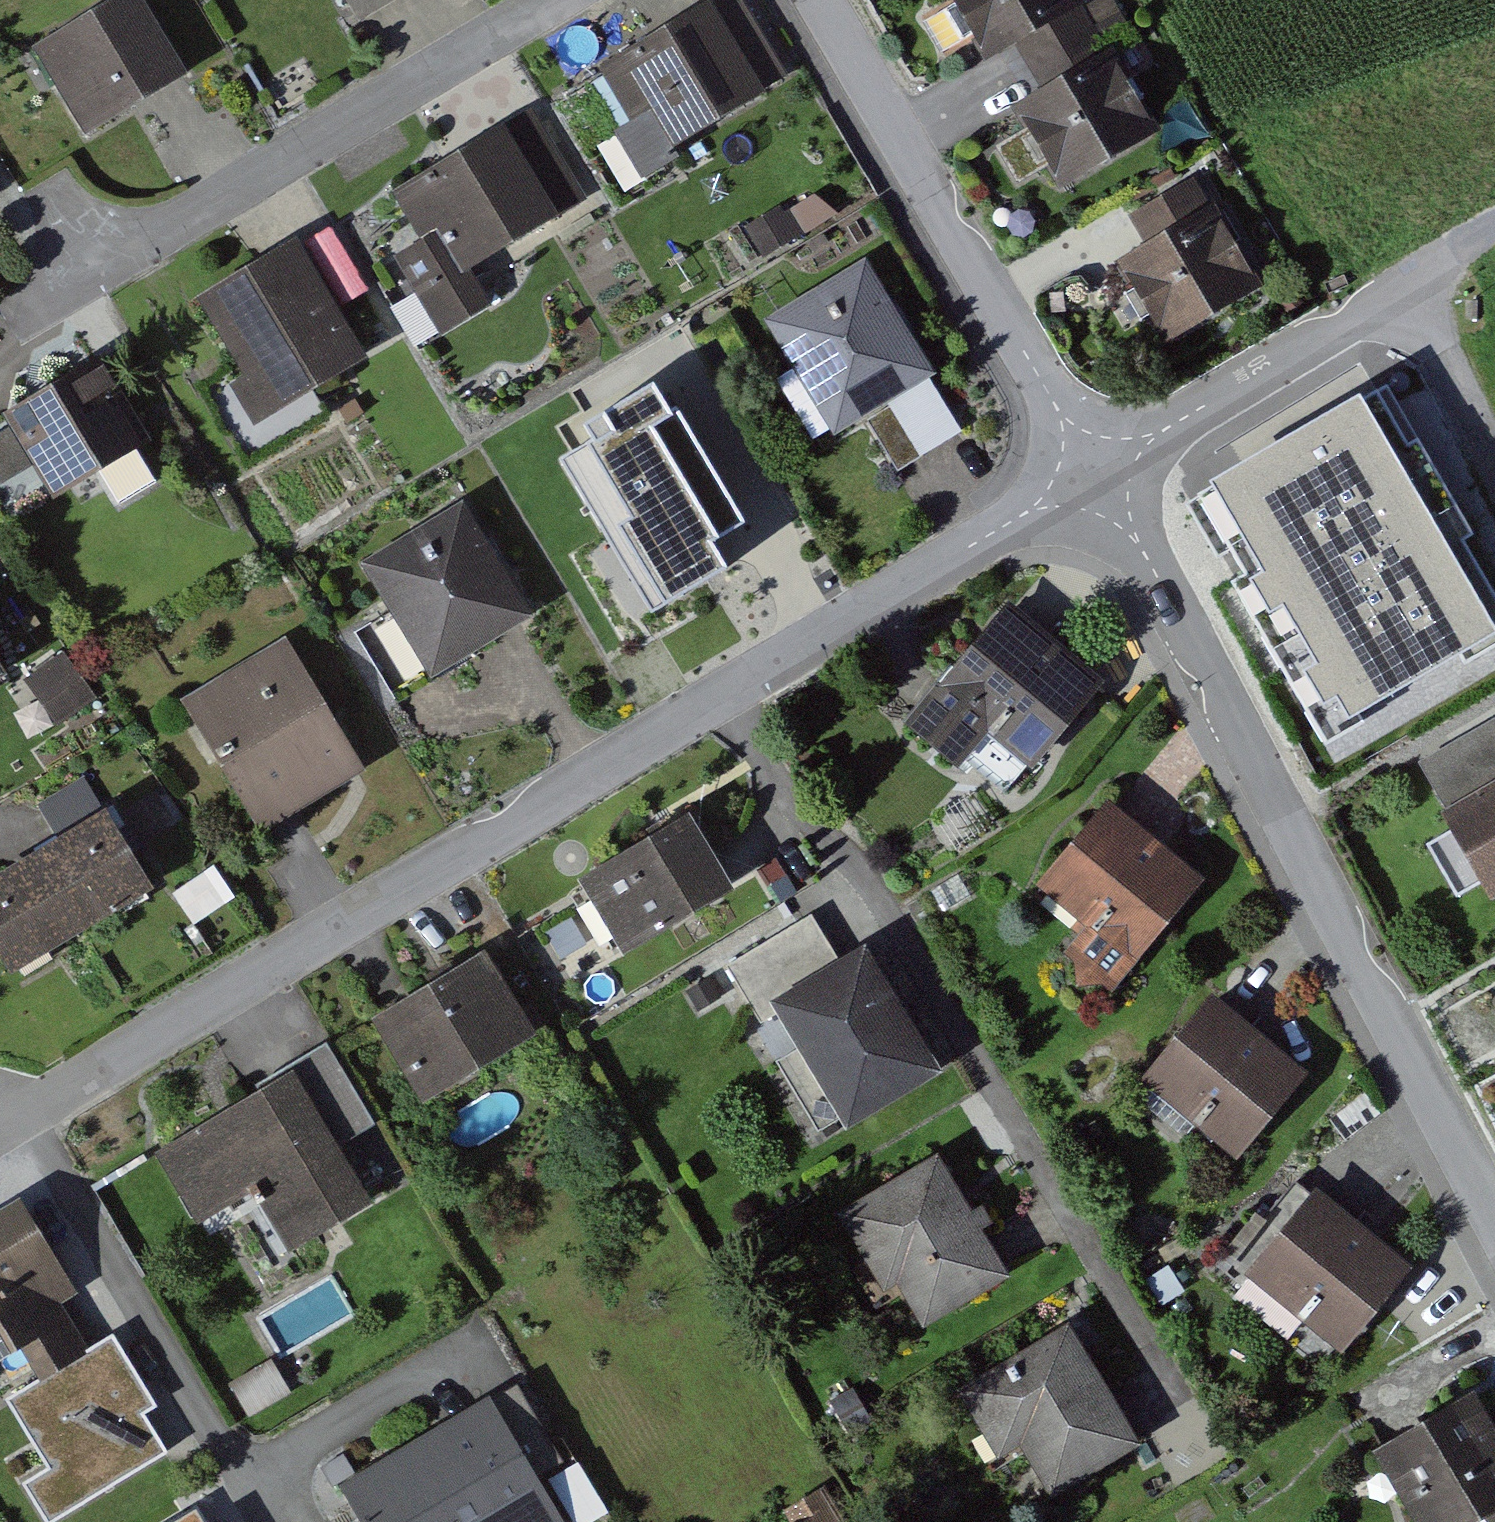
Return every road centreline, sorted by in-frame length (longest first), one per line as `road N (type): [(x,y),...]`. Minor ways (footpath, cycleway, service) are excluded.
road 1 (residential): [(1185,1429),(871,880),(814,832),(717,703)]
road 2 (residential): [(1103,471),(1494,1213)]
road 3 (residential): [(717,703),(25,1119)]
road 4 (residential): [(35,317),(556,0)]
road 5 (residential): [(826,0),(1103,471)]
road 6 (residential): [(257,1521),(25,1119)]
road 7 (residential): [(1103,471),(717,703)]
road 8 (residential): [(1411,286),(1103,471)]

